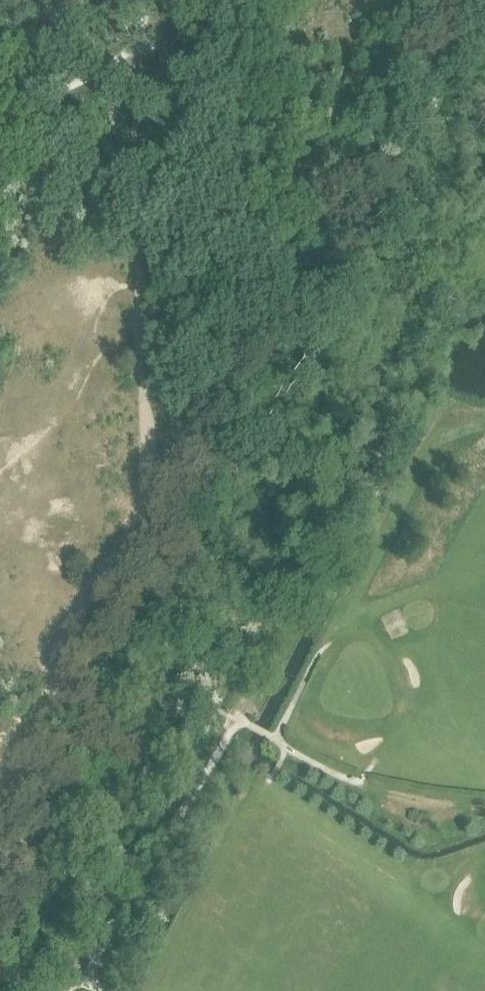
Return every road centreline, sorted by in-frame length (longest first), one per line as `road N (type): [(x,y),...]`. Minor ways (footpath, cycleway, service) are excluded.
road 1 (track): [(484,808),(350,783),(288,749)]

